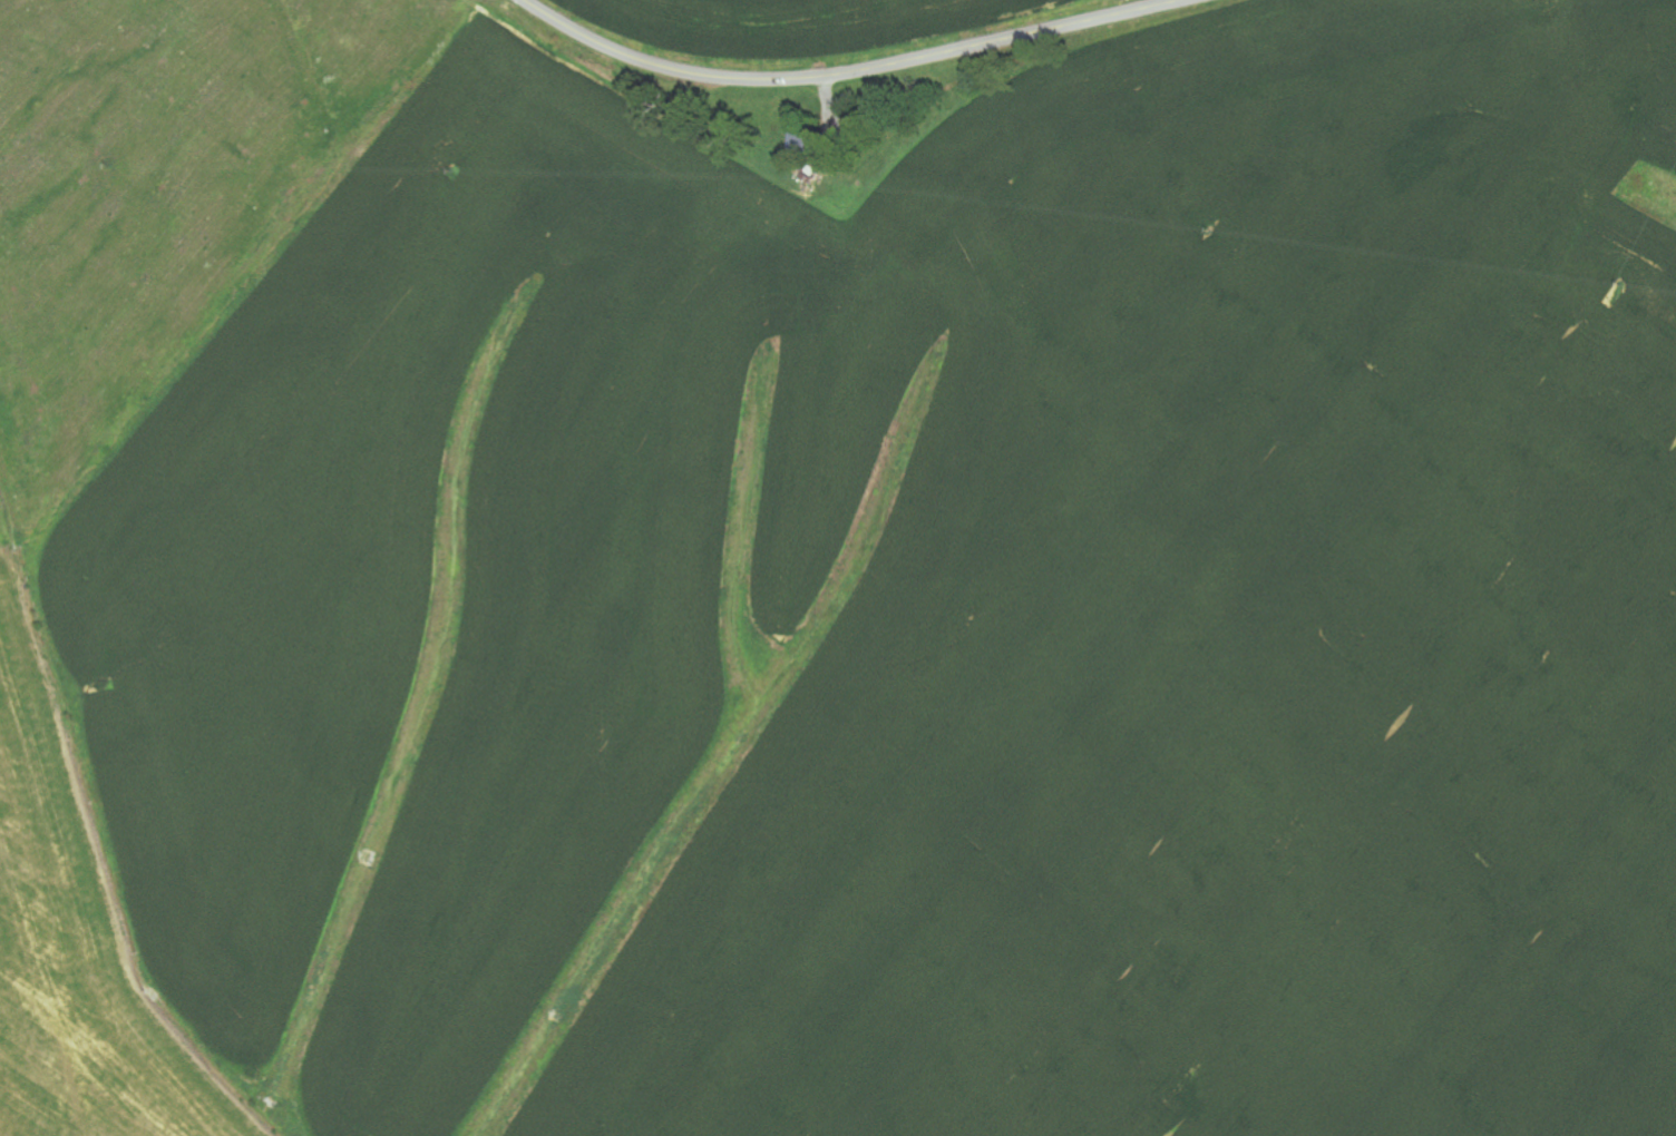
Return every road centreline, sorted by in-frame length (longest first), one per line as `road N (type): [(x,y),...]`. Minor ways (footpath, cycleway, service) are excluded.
road 1 (tertiary): [(1166,0),(881,68),(787,80),(710,77),(634,57),(527,0)]

